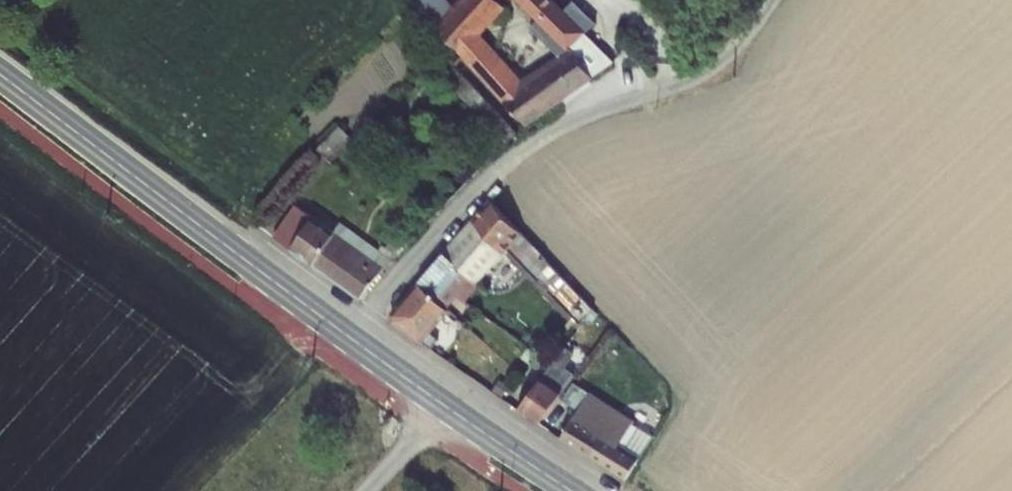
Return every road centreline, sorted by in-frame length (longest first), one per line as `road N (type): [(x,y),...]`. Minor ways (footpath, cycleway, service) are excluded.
road 1 (residential): [(353,339),(507,161),(594,110),(704,74),(772,0)]
road 2 (secondary): [(353,339),(0,74)]
road 3 (secondary): [(572,490),(353,339)]

